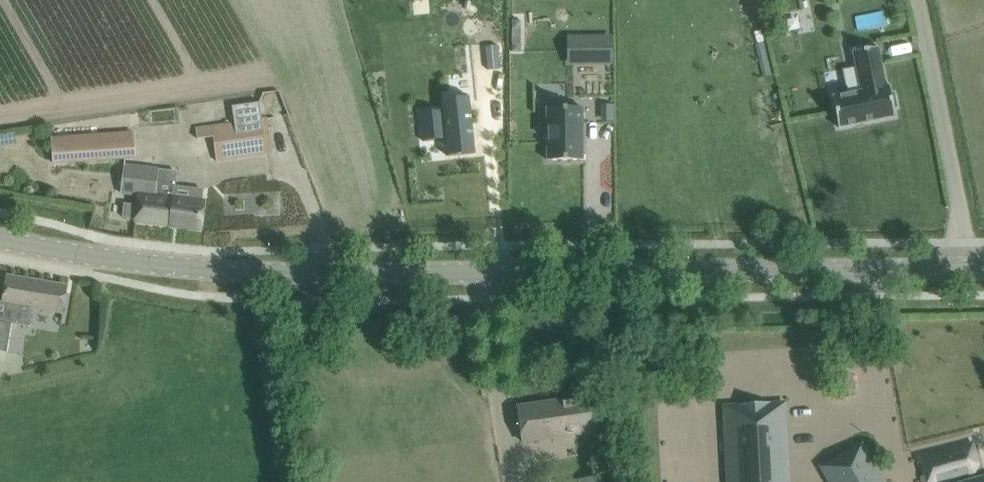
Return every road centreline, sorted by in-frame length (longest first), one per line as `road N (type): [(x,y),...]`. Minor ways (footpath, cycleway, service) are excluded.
road 1 (tertiary): [(0,238),(255,271),(966,269)]
road 2 (unclassified): [(966,269),(917,0)]

